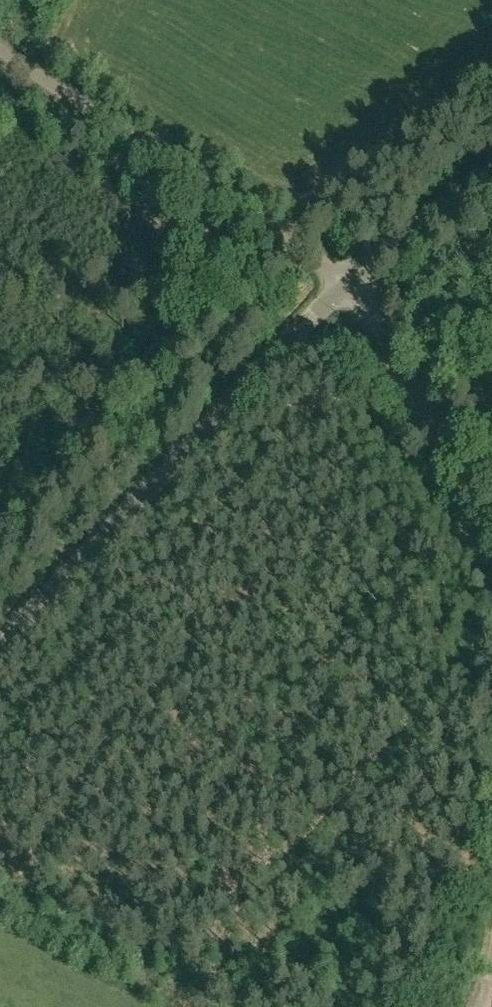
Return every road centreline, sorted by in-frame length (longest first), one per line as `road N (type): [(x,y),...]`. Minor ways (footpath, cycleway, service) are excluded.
road 1 (unclassified): [(0,655),(346,287)]
road 2 (unclassified): [(346,287),(0,54)]
road 3 (unclassified): [(491,471),(462,461),(412,374),(346,287)]
road 4 (unclassified): [(346,287),(491,172)]

